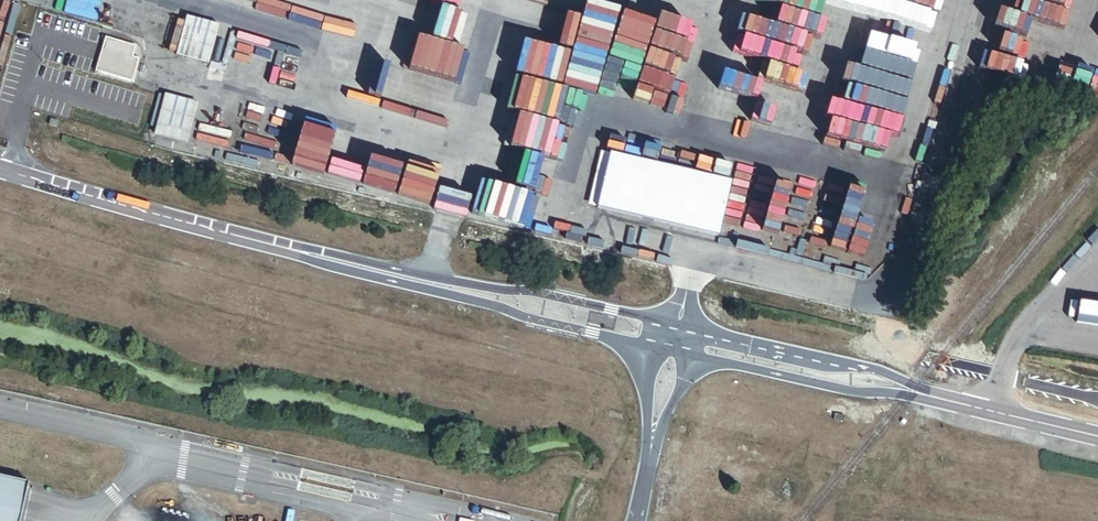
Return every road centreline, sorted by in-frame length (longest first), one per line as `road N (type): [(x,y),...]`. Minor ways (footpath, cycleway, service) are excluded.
road 1 (tertiary): [(678,327),(530,291),(291,249)]
road 2 (tertiary): [(291,249),(626,341)]
road 3 (tertiary): [(0,166),(291,249)]
road 4 (tertiary): [(913,392),(878,371),(678,327)]
road 5 (tertiary): [(719,361),(865,393),(913,392)]
road 6 (tertiary): [(913,392),(1097,436)]

